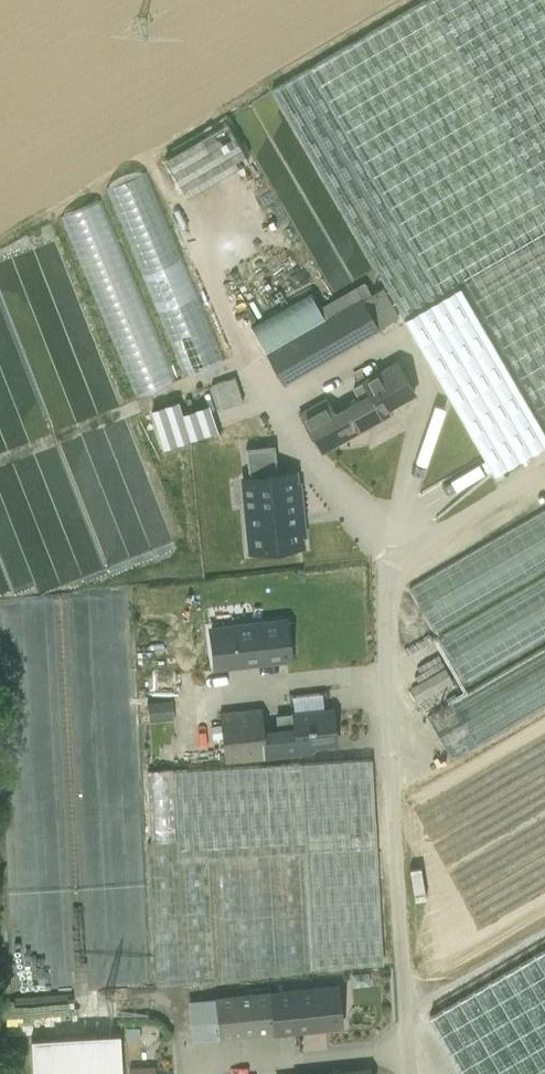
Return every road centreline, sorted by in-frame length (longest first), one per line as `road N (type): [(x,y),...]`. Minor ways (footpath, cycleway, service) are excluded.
road 1 (unclassified): [(409,1073),(387,568),(544,474)]

